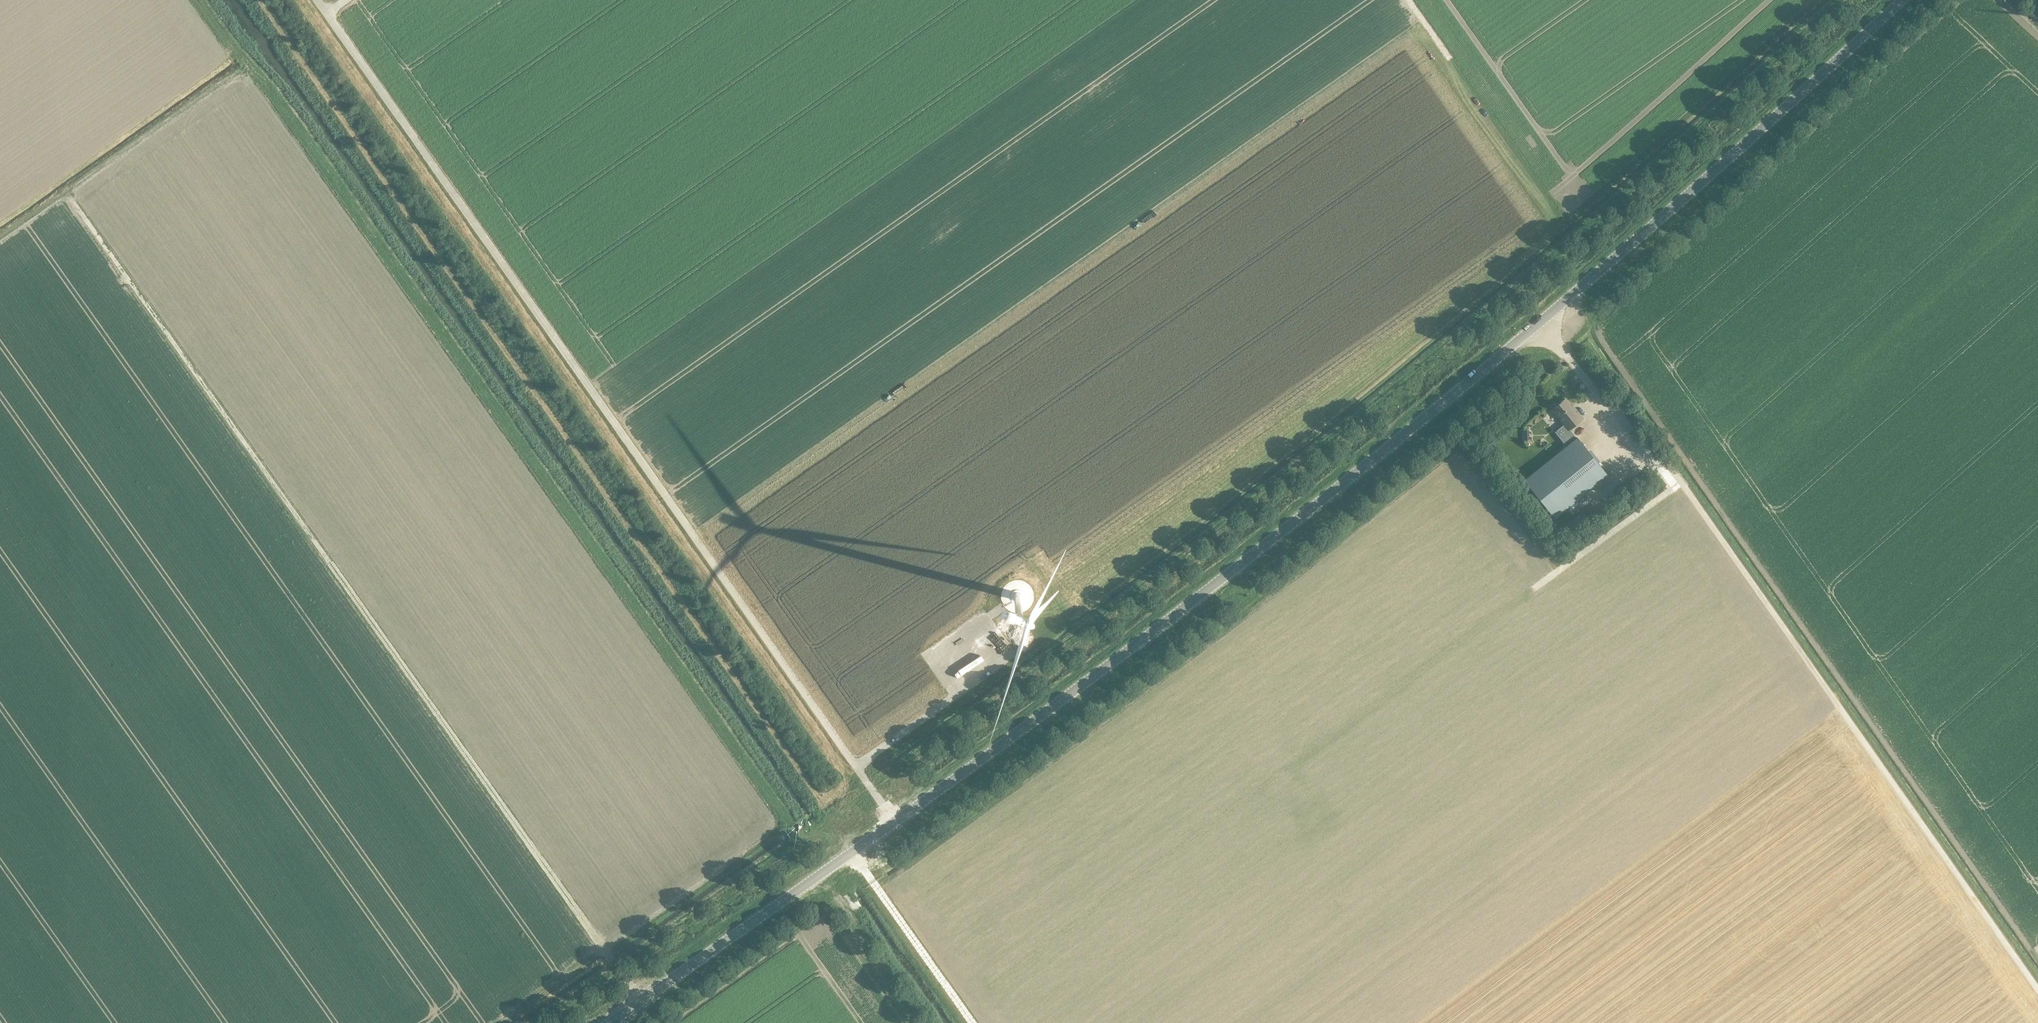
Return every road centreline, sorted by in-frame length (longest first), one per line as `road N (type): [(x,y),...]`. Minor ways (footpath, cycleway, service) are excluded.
road 1 (unclassified): [(609,1022),(1026,728),(1415,427),(1903,0)]

